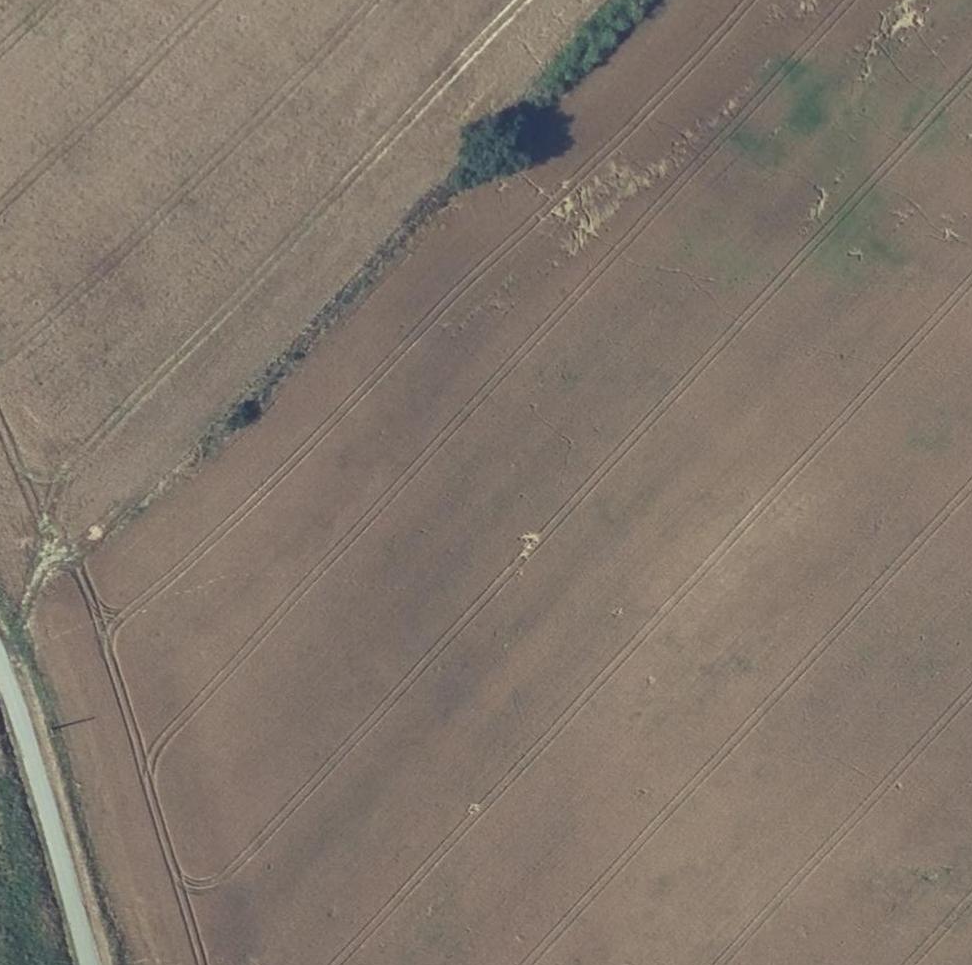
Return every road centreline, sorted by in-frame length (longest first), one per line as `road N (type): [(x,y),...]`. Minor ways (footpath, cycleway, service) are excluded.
road 1 (unclassified): [(90,964),(0,663)]

